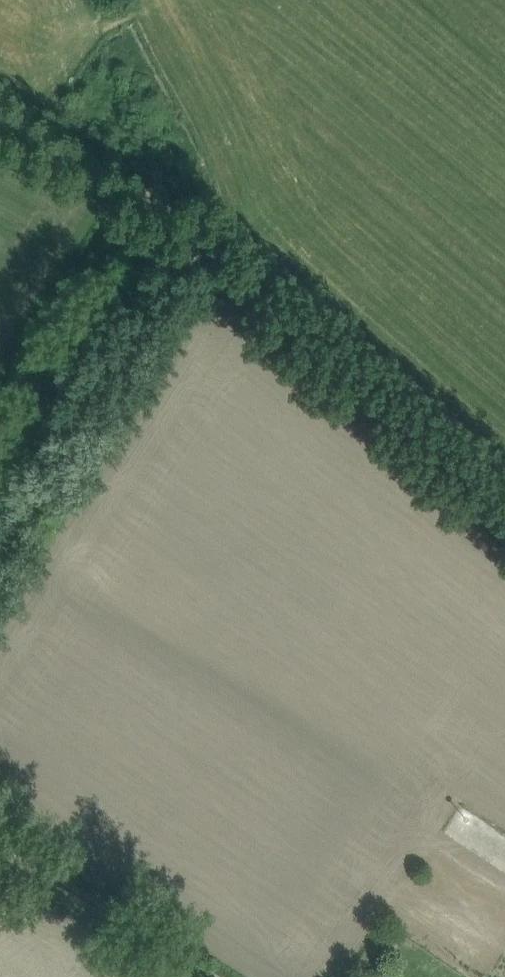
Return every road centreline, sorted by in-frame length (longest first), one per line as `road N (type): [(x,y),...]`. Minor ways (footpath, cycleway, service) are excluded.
road 1 (track): [(195,249),(504,518)]
road 2 (track): [(210,976),(0,851)]
road 3 (track): [(0,118),(161,210),(192,234),(195,249)]

